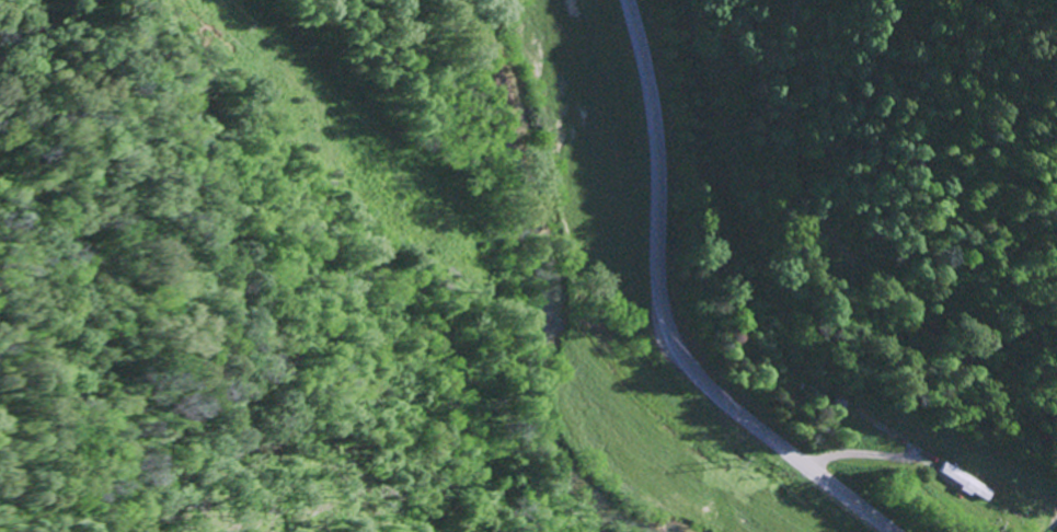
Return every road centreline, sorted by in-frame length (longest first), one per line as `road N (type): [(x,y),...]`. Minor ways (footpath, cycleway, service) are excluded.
road 1 (primary): [(631,0),(659,132),(664,291),(683,349),(725,397),(899,531)]

